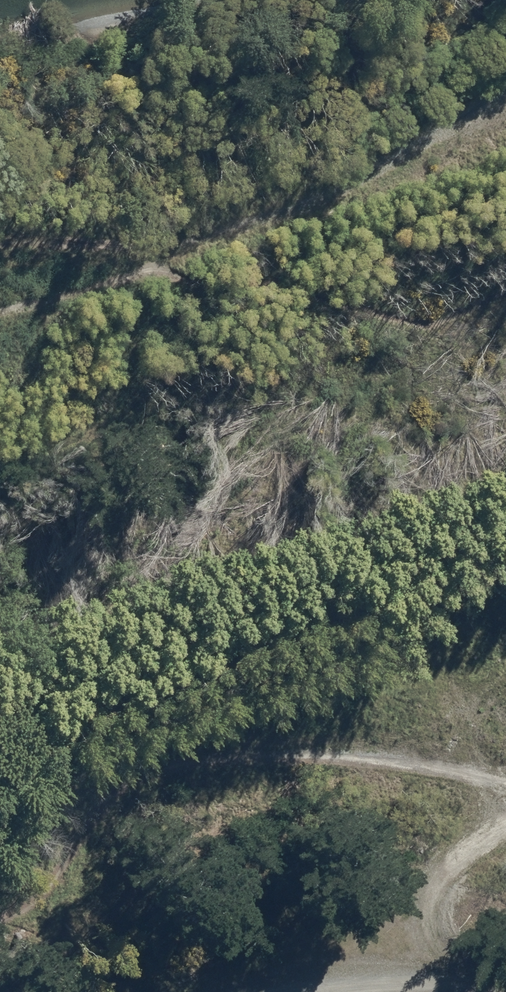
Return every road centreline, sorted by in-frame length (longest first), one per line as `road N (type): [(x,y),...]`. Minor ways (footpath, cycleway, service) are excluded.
road 1 (track): [(0,865),(27,855),(74,792),(139,751),(254,745),(400,755),(505,815)]
road 2 (track): [(0,244),(134,250),(385,142),(505,78)]
road 3 (track): [(278,991),(505,831)]
road 4 (track): [(480,991),(345,979),(276,991)]
road 5 (track): [(0,294),(134,250)]

